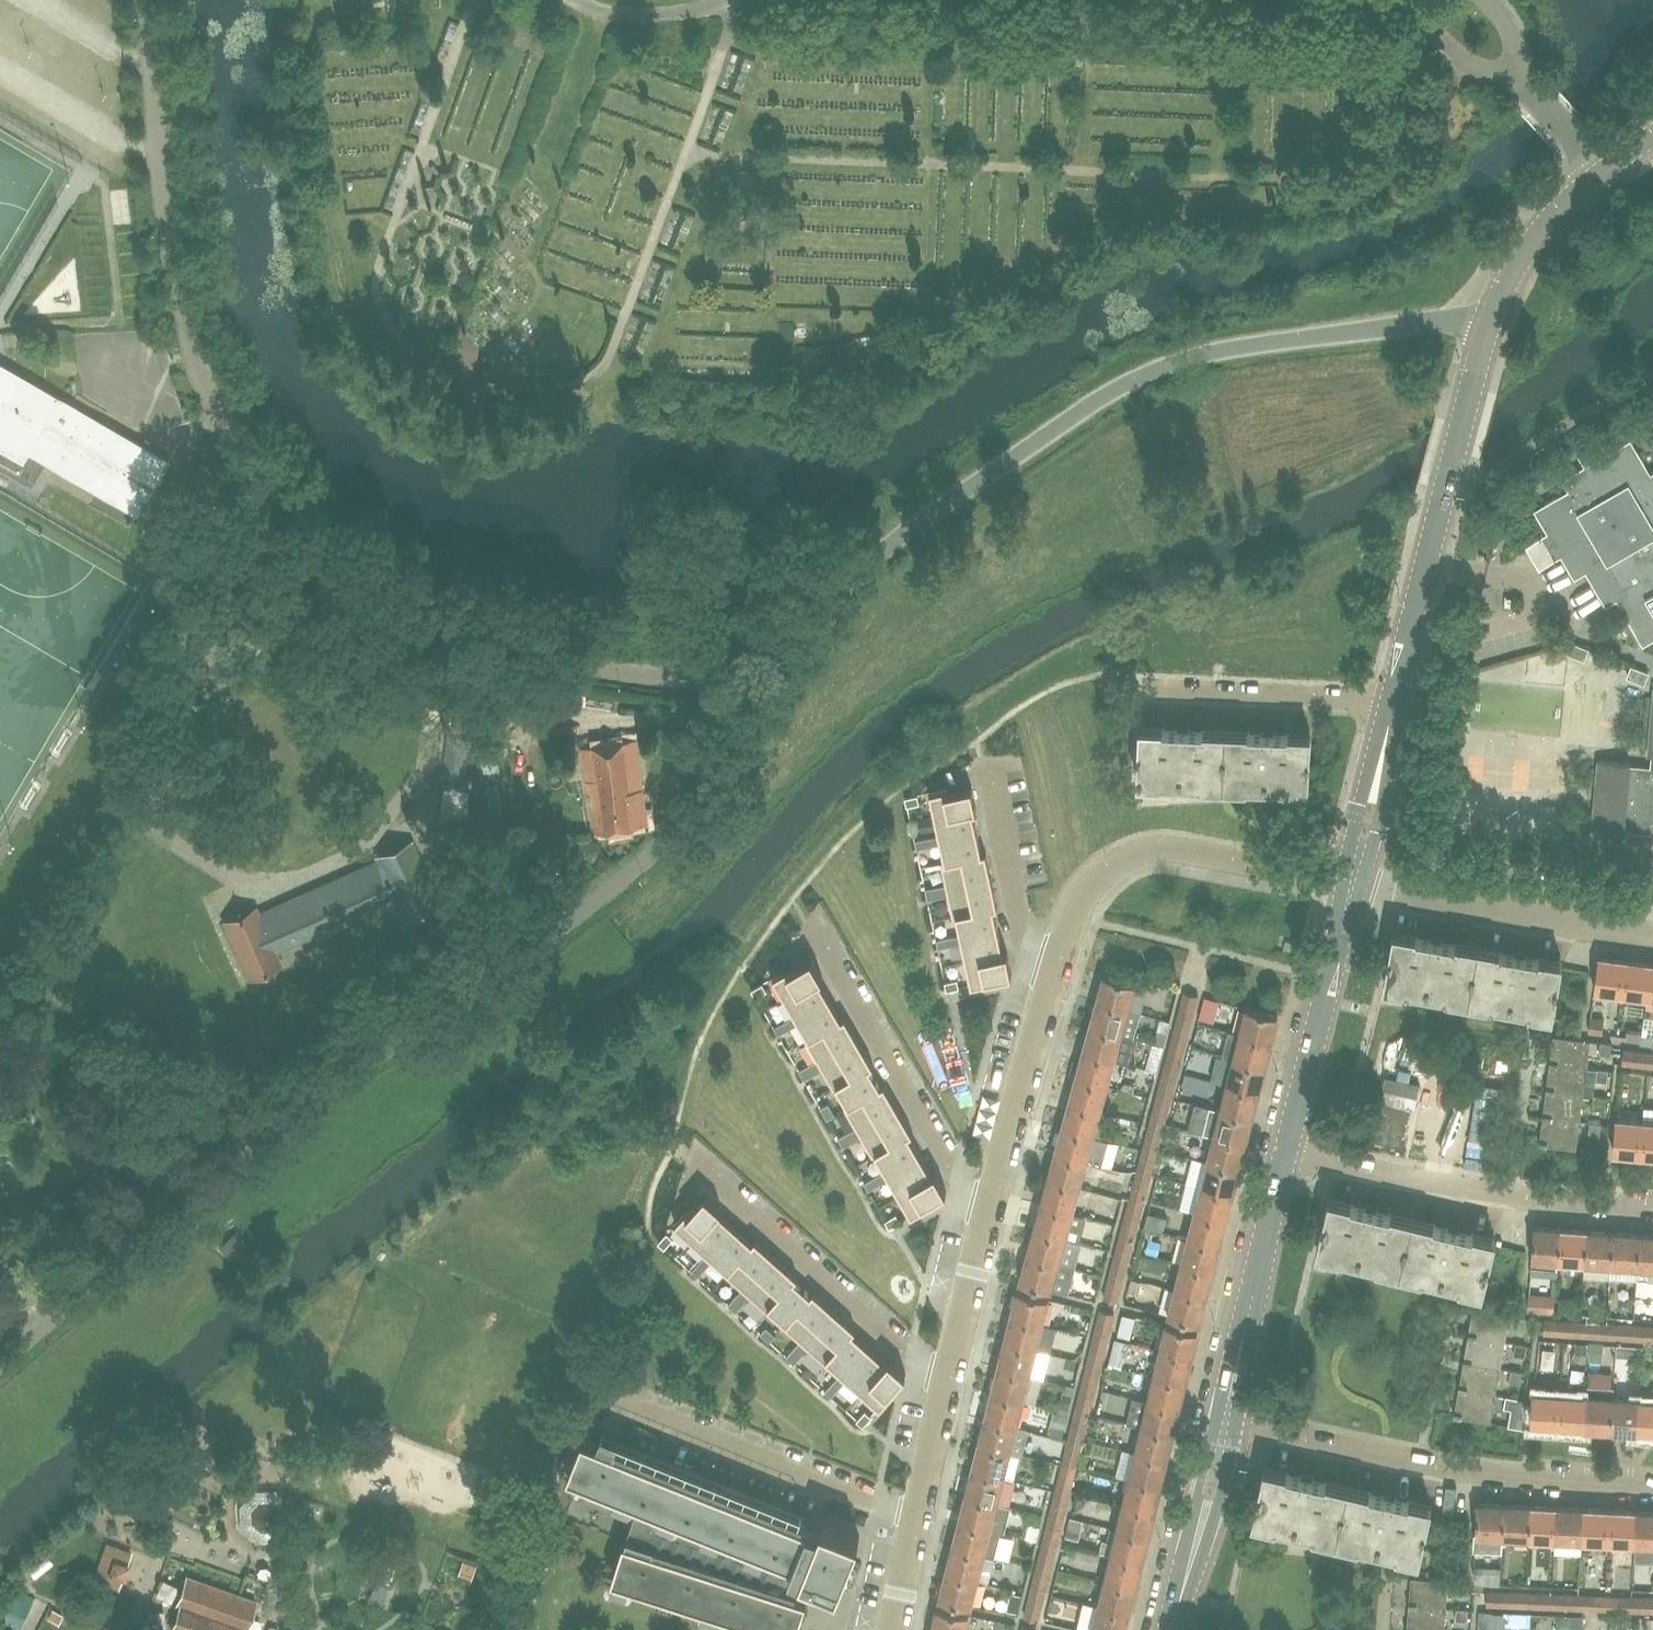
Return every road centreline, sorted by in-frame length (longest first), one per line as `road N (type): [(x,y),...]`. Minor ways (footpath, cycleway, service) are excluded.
road 1 (unclassified): [(771,697),(740,684),(603,671),(543,656),(392,584),(269,537),(189,347),(164,228),(147,0)]
road 2 (unclassified): [(105,1271),(173,1224),(306,1096),(446,1017),(605,892),(661,840),(771,697)]
road 3 (unclassified): [(771,697),(817,629),(904,531),(1128,382),(1226,349),(1490,321)]
road 4 (residential): [(1652,1487),(1474,1475),(1212,1427)]
road 5 (residential): [(1047,1008),(1070,916),(1113,861),(1158,849),(1349,883)]
road 6 (tertiary): [(1394,696),(1490,321)]
road 7 (residential): [(1652,1210),(1541,1204),(1283,1149)]
road 8 (residential): [(998,1211),(974,1188),(806,917)]
road 9 (residential): [(956,1384),(694,1152)]
road 10 (residential): [(921,1527),(605,1403)]
road 11 (residential): [(1652,935),(1349,883)]
road 12 (tertiary): [(1212,1427),(1283,1149)]
road 13 (tertiary): [(1283,1149),(1349,883)]
road 14 (residential): [(1047,1008),(987,755)]
road 15 (residential): [(1394,696),(1140,687)]
road 16 (tertiary): [(1490,321),(1533,237),(1652,137)]
road 17 (residential): [(998,1211),(1047,1008)]
road 18 (tertiary): [(1167,1629),(1212,1427)]
road 19 (tertiary): [(1349,883),(1394,696)]
road 20 (residential): [(956,1384),(998,1211)]
road 21 (residential): [(921,1527),(956,1384)]

